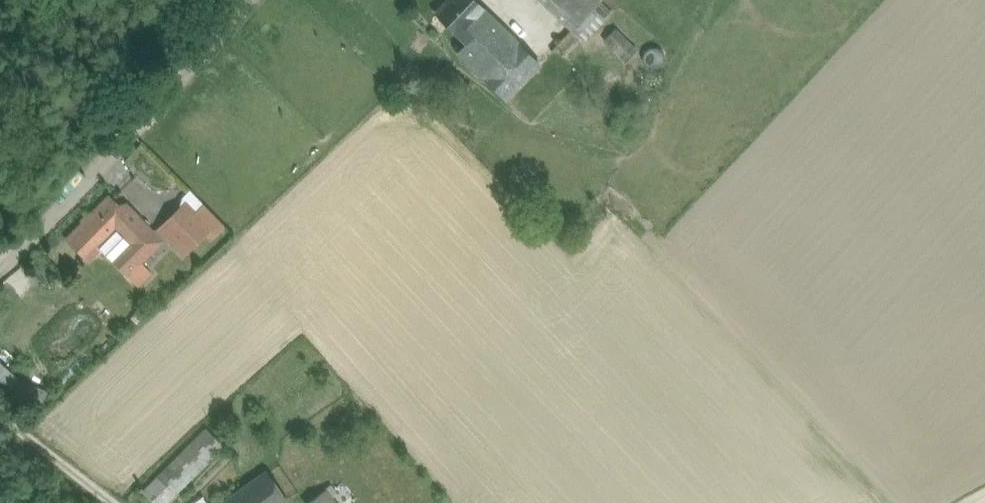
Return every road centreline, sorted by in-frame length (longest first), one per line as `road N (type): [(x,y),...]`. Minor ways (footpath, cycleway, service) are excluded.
road 1 (track): [(0,263),(42,231),(252,0)]
road 2 (track): [(0,410),(119,502)]

